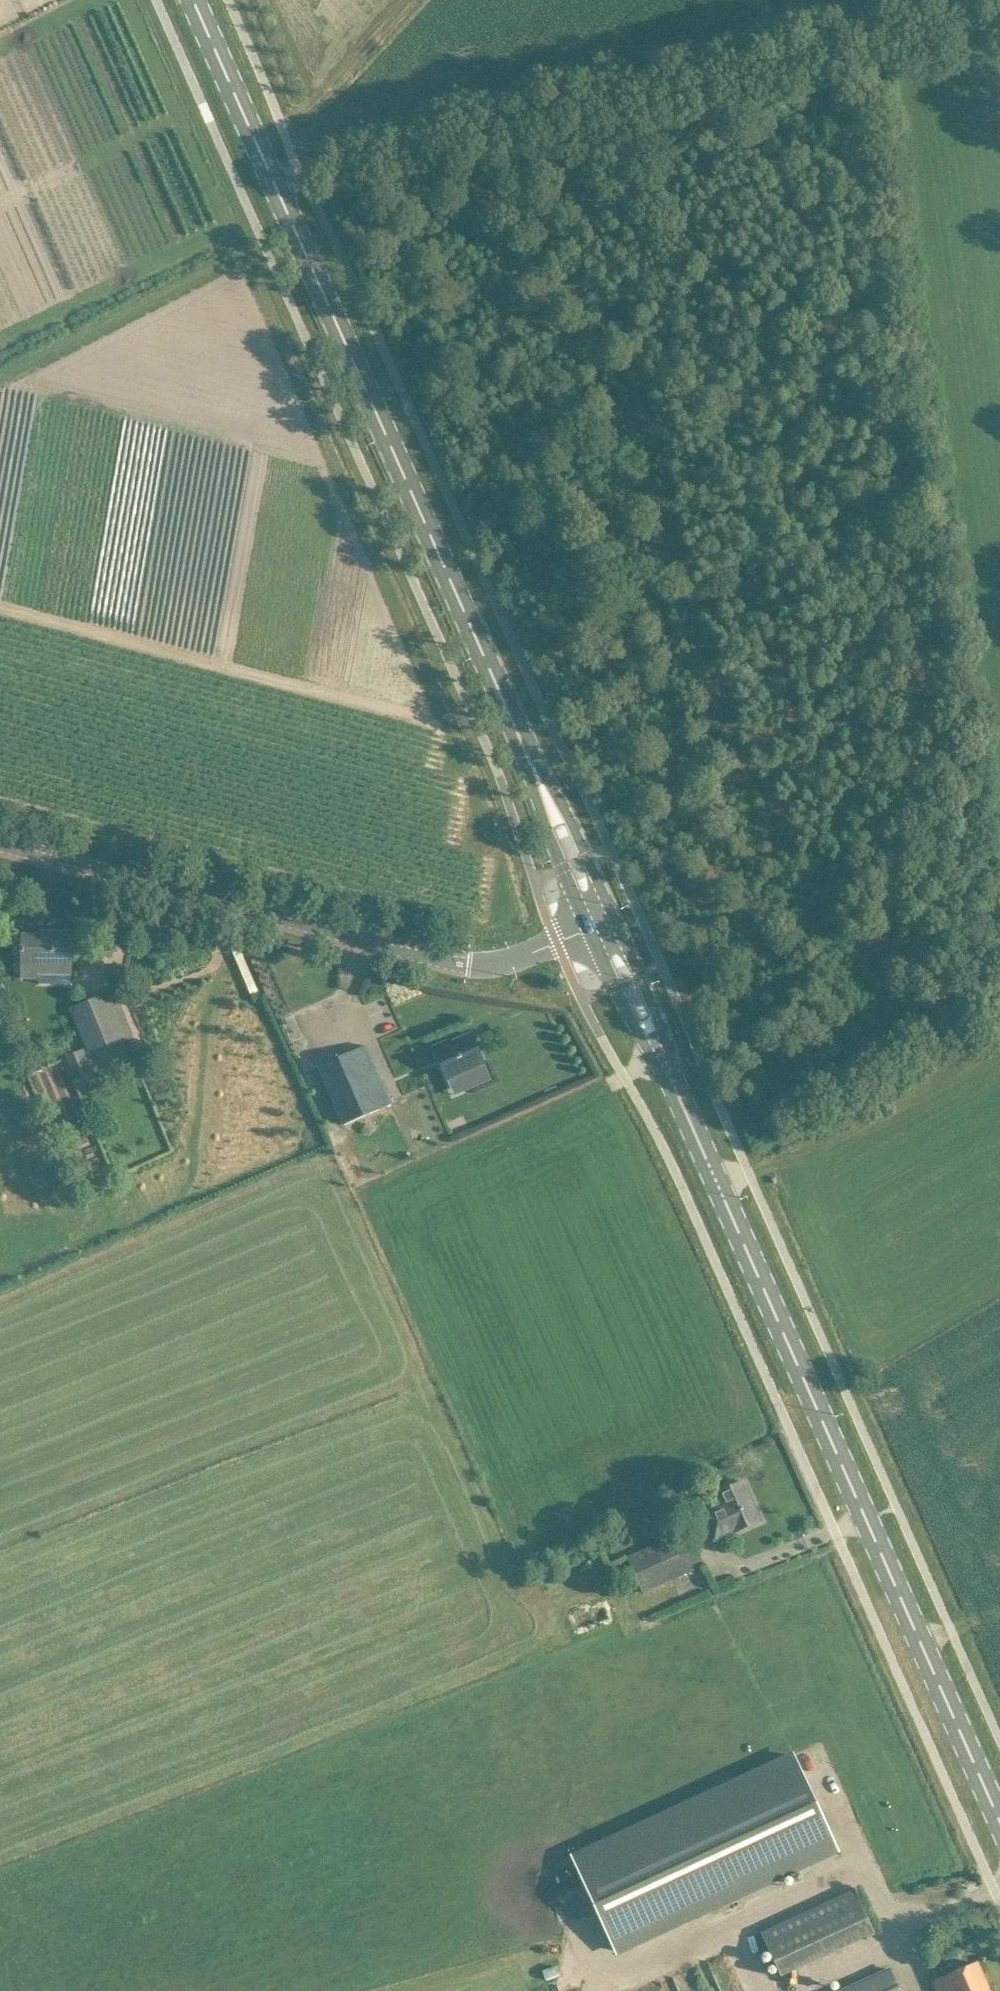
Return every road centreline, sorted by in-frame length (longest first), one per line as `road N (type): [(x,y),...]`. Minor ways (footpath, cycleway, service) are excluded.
road 1 (secondary): [(528,753),(192,0)]
road 2 (secondary): [(999,1829),(692,1123)]
road 3 (tertiary): [(589,931),(513,962),(471,969),(0,848)]
road 4 (secondary): [(589,931),(692,1123)]
road 5 (secondary): [(692,1123),(617,919)]
road 6 (secondary): [(528,753),(547,832),(589,931)]
road 7 (secondary): [(617,919),(528,753)]

